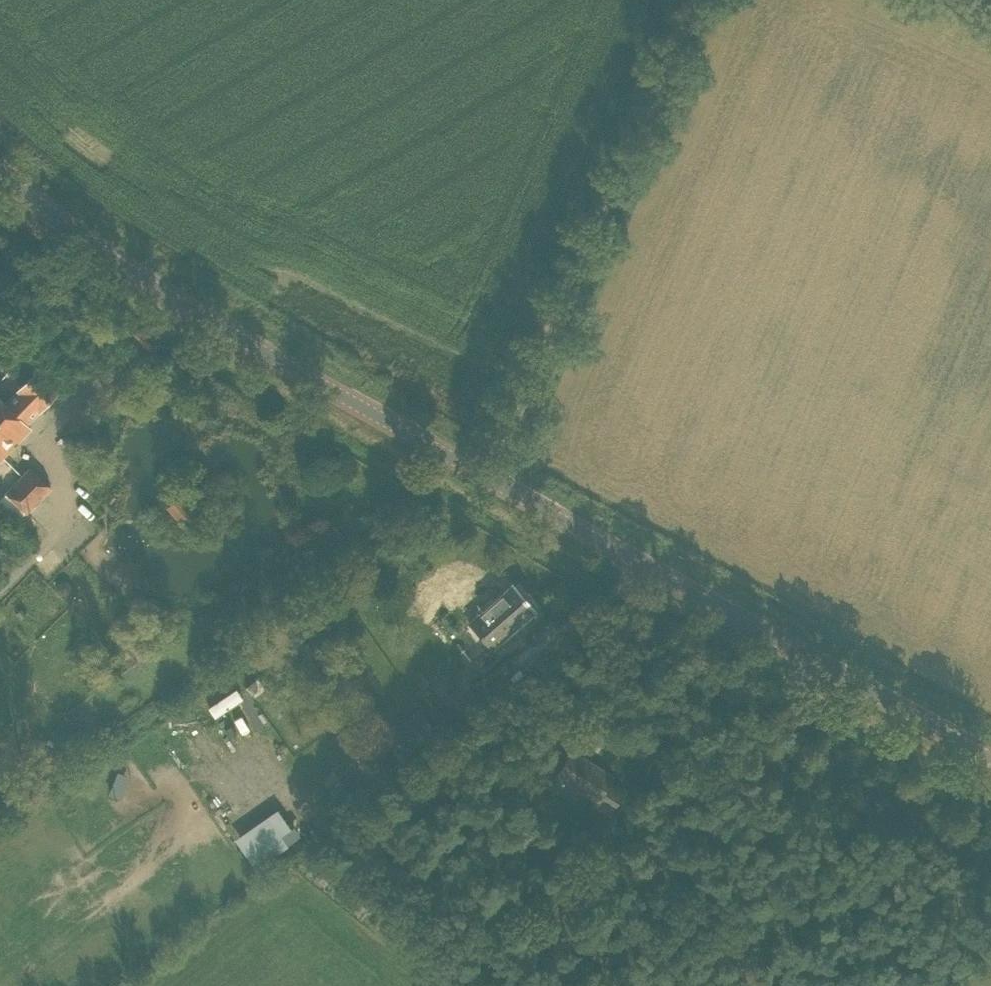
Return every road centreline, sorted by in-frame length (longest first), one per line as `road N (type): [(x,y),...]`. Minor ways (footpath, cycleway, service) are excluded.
road 1 (tertiary): [(990,758),(469,470),(0,186)]
road 2 (track): [(491,482),(696,0)]

